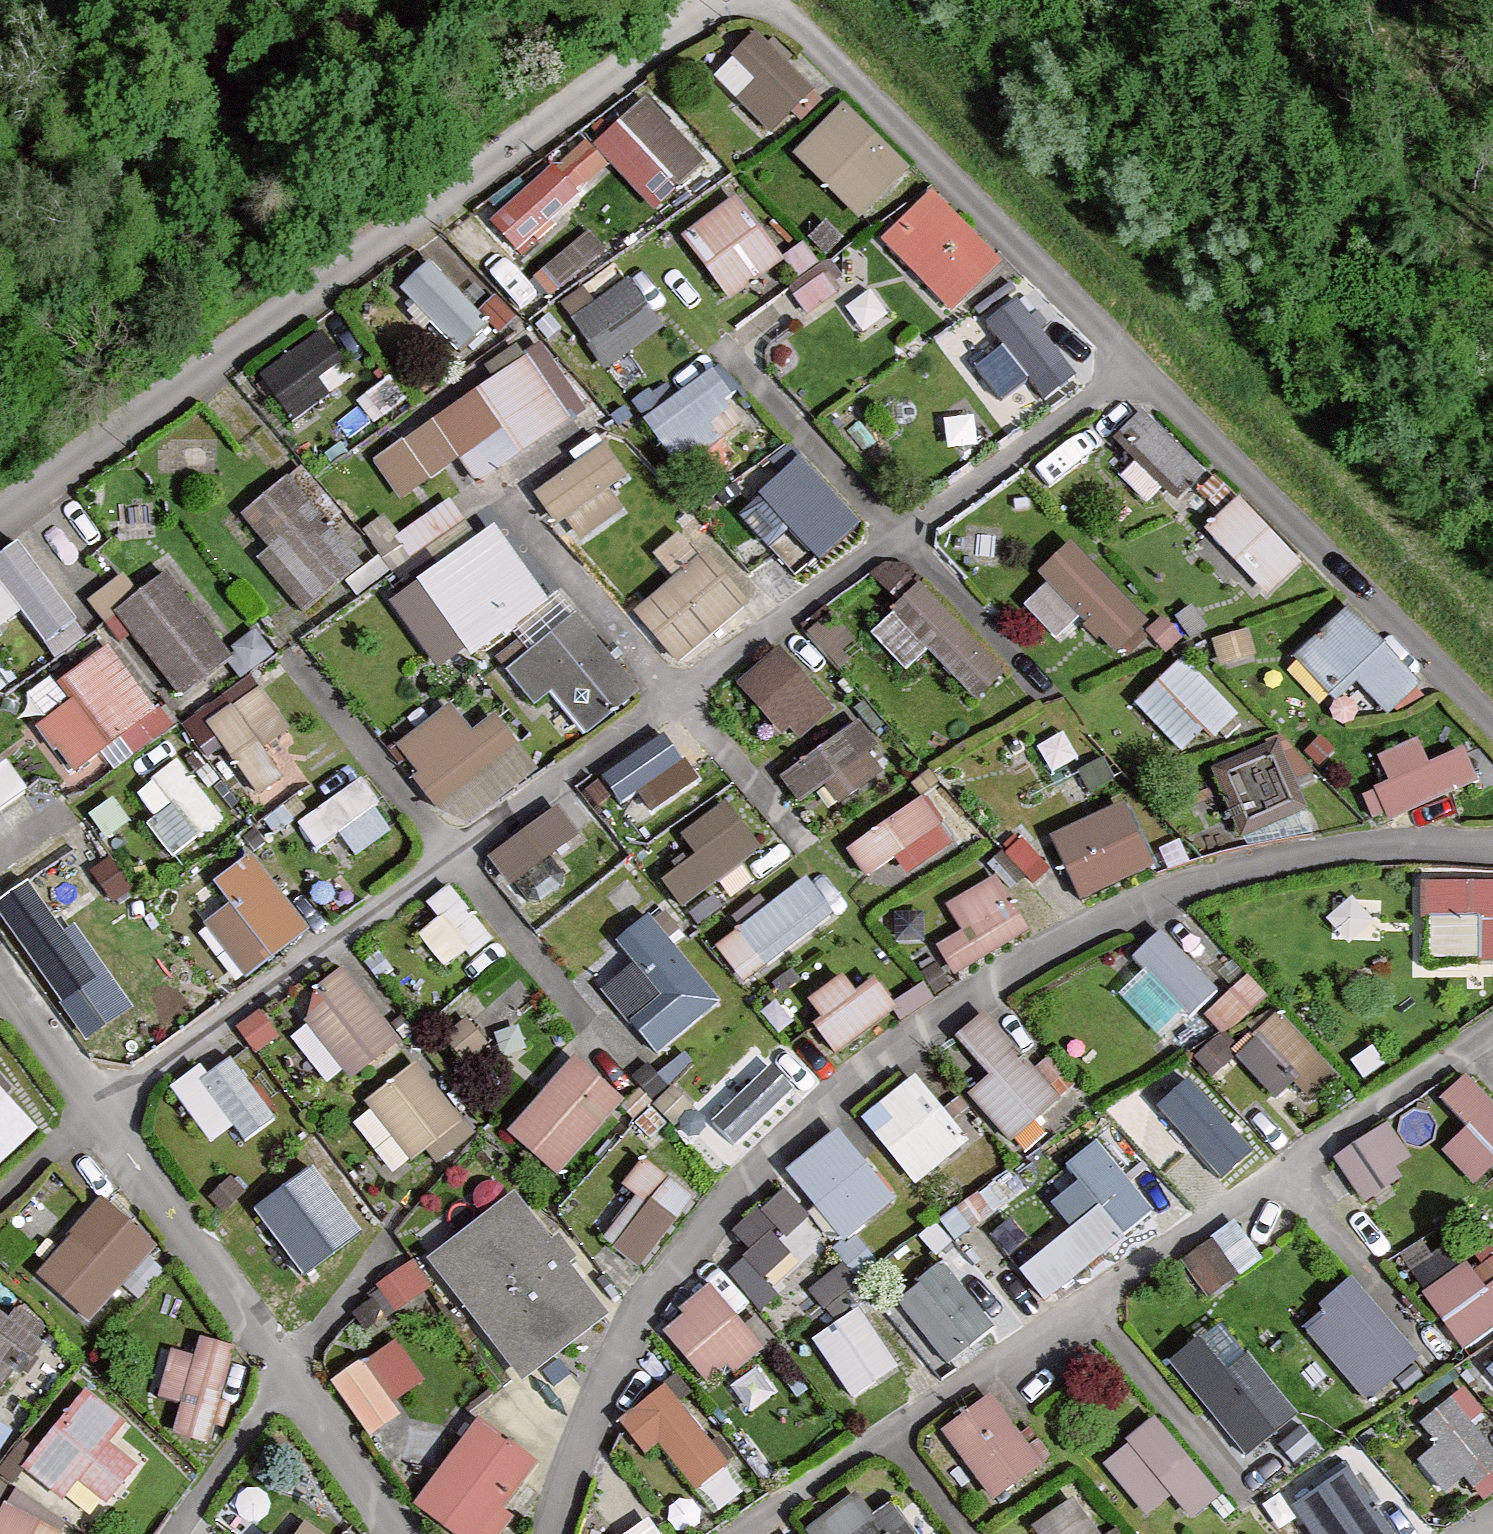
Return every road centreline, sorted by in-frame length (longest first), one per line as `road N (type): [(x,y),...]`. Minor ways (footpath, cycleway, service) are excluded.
road 1 (residential): [(97,1111),(894,534),(1145,370)]
road 2 (residential): [(549,1533),(631,1320),(698,1228),(763,1157),(1009,971),(1108,918),(1210,876),(1409,840),(1492,850)]
road 3 (residential): [(1492,1034),(737,1533)]
road 4 (residential): [(0,516),(713,0)]
road 5 (residential): [(1145,370),(772,0)]
road 6 (residential): [(97,1111),(404,1533)]
road 7 (residential): [(1492,720),(1145,370)]
road 8 (residential): [(0,975),(97,1111)]
road 9 (residential): [(0,1196),(97,1111)]

